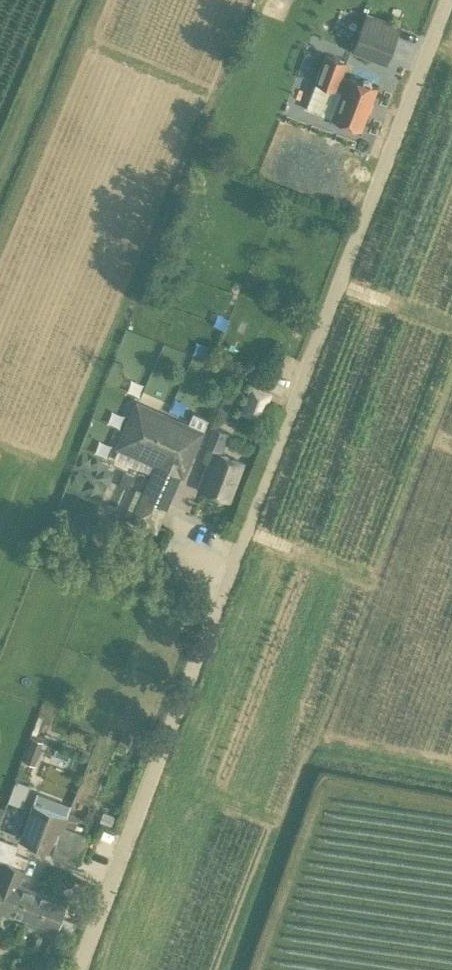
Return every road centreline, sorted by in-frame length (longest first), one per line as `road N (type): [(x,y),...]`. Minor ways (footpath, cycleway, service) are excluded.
road 1 (unclassified): [(70,969),(432,0)]

